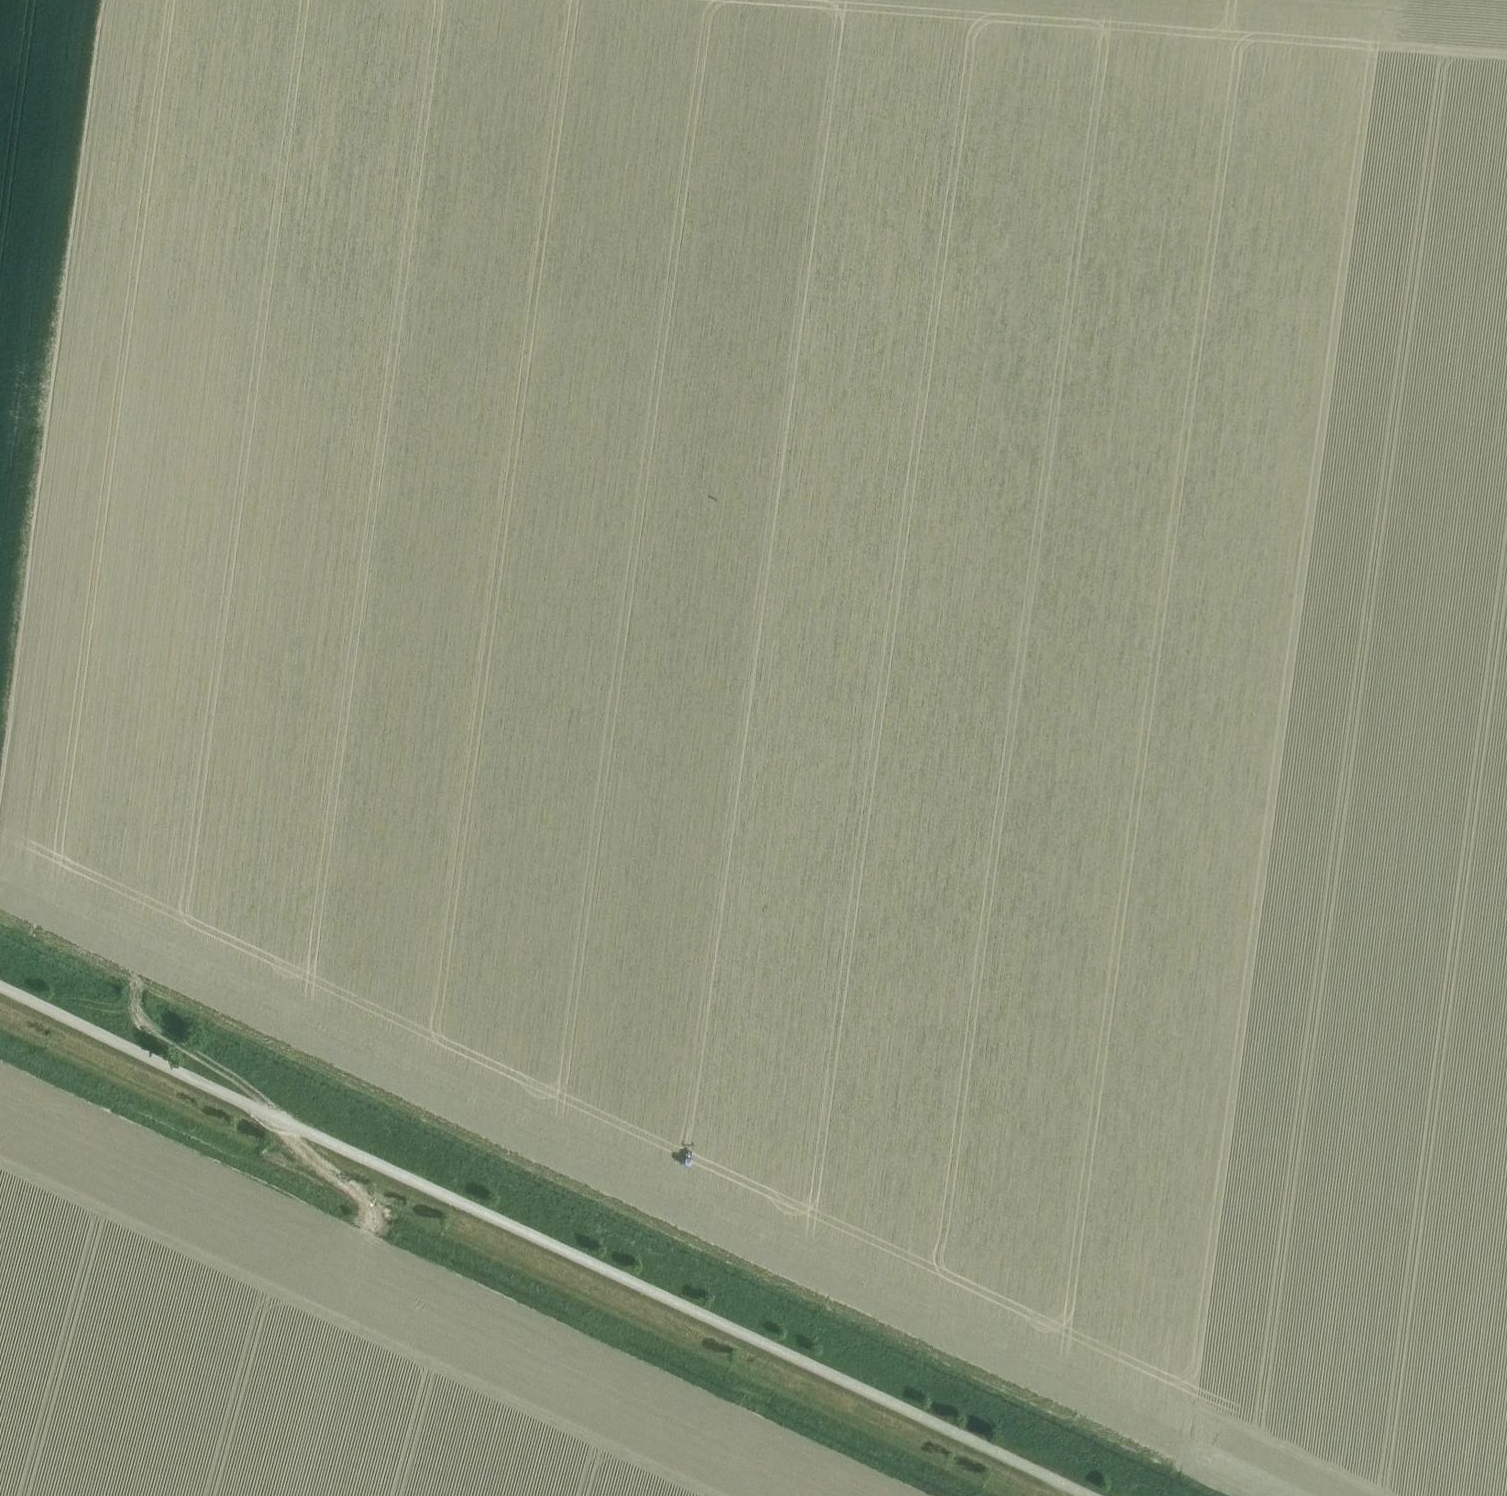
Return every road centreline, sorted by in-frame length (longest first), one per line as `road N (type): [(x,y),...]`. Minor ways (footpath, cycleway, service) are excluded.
road 1 (unclassified): [(1082,1495),(0,986)]

